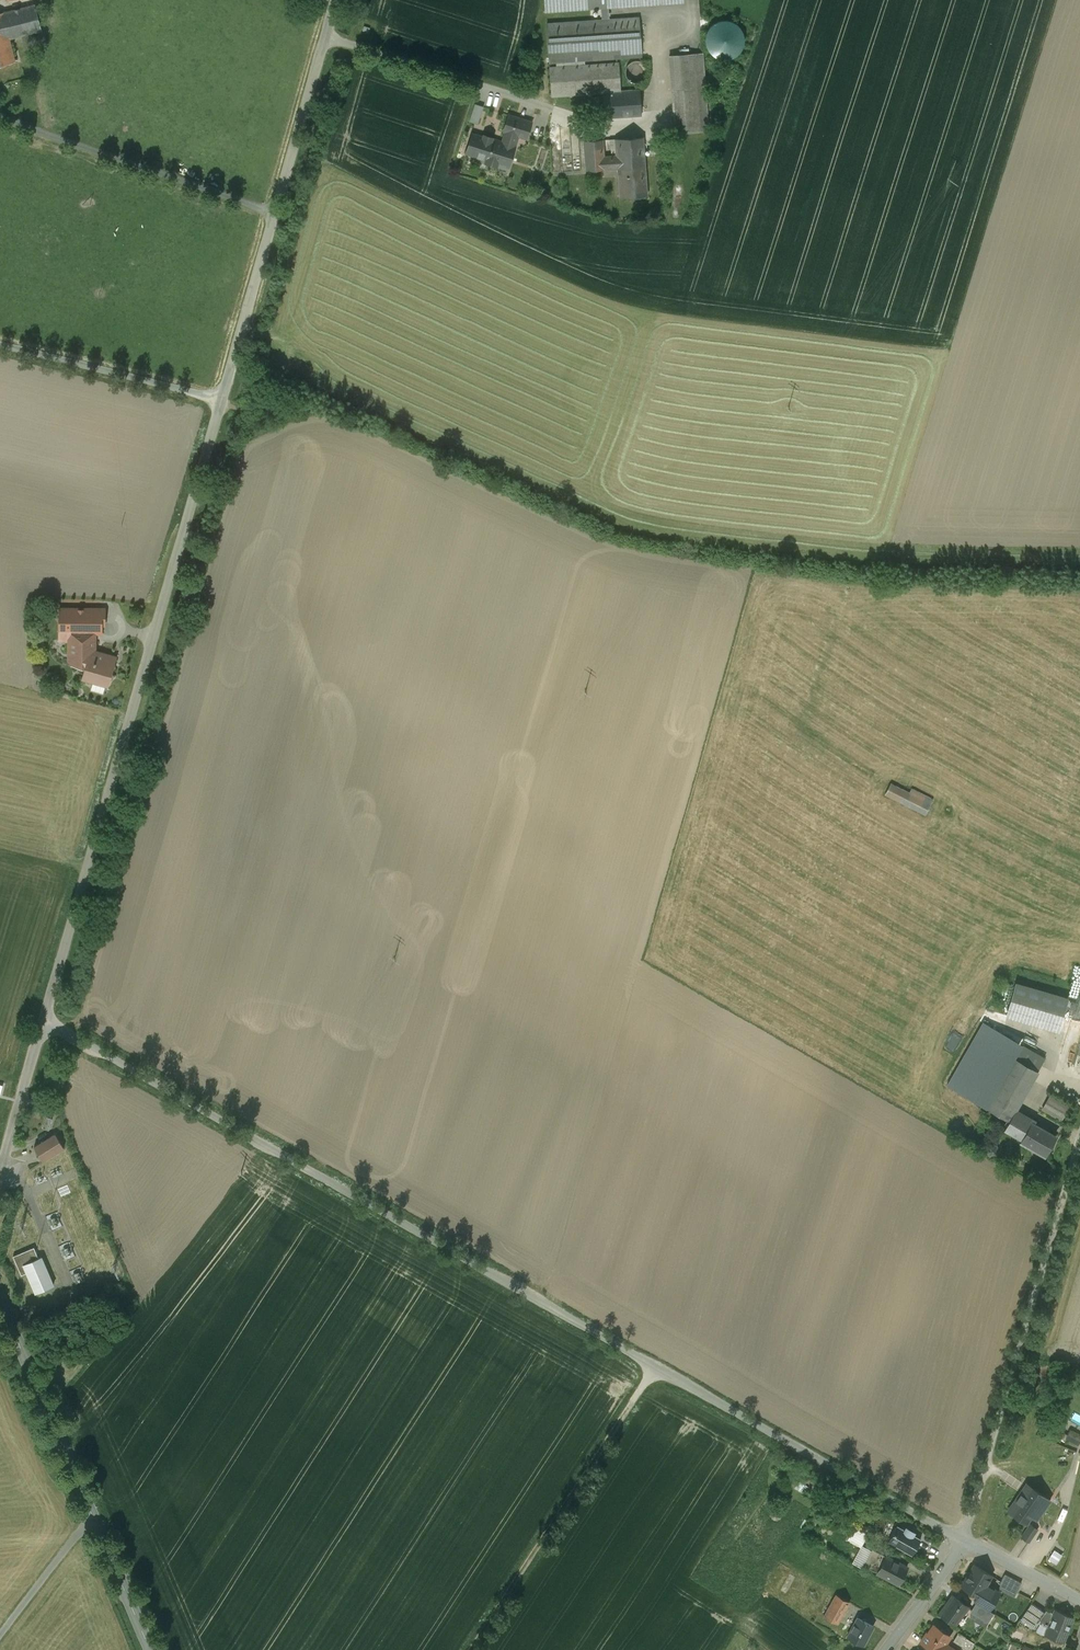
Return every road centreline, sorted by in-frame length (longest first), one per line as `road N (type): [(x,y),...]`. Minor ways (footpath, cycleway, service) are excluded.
road 1 (unclassified): [(45,1022),(963,1539)]
road 2 (unclassified): [(223,401),(45,1022)]
road 3 (unclassified): [(1079,1136),(963,1539)]
road 4 (unclassified): [(335,0),(223,401)]
road 5 (tertiary): [(150,1649),(0,1299)]
road 6 (track): [(652,1362),(470,1649)]
road 7 (unclassified): [(223,401),(0,346)]
road 8 (unclassified): [(45,1022),(0,1170)]
road 9 (residential): [(963,1539),(885,1649)]
road 10 (residential): [(963,1539),(1079,1601)]

